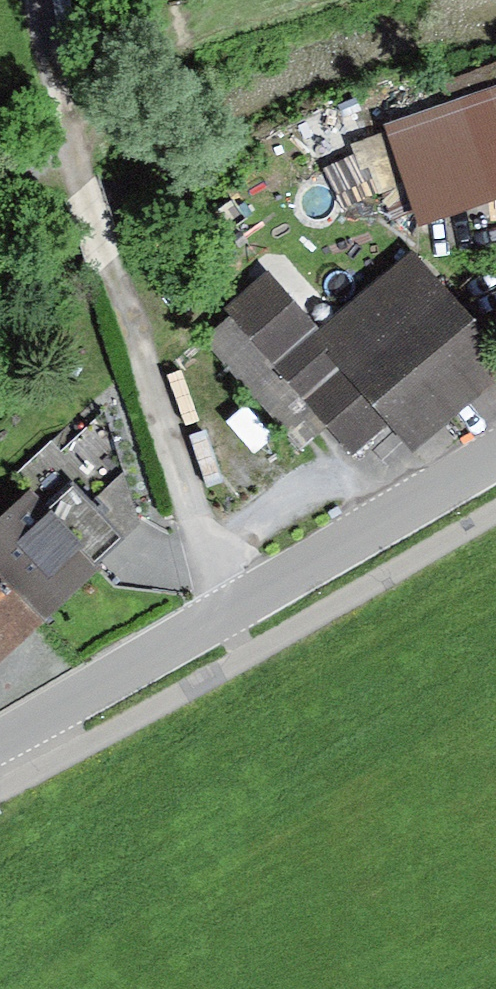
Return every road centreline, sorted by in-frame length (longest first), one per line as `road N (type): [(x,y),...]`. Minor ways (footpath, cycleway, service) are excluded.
road 1 (tertiary): [(0,739),(495,458)]
road 2 (track): [(77,160),(232,610)]
road 3 (track): [(37,0),(77,160)]

